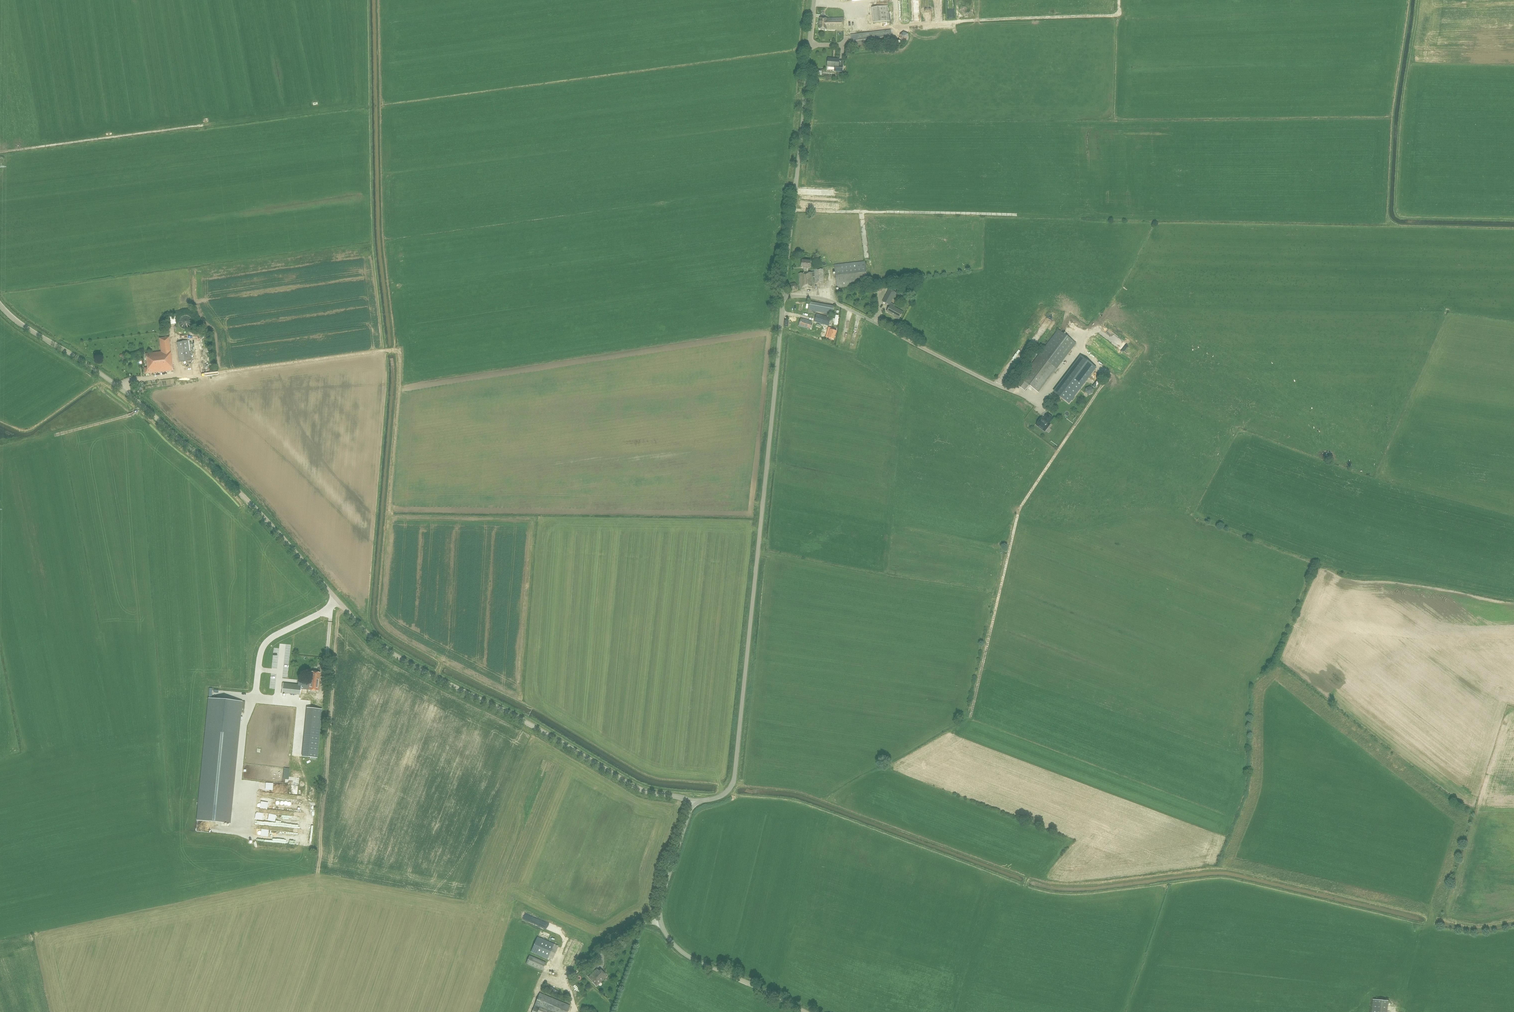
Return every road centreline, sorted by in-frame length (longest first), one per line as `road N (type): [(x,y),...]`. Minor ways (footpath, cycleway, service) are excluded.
road 1 (unclassified): [(693,801),(637,788),(384,648),(212,465),(0,305)]
road 2 (unclassified): [(693,801),(721,796),(735,776),(816,0)]
road 3 (track): [(196,376),(398,349),(389,511)]
road 4 (unclassified): [(804,1011),(683,953),(663,927),(661,905),(693,801)]

